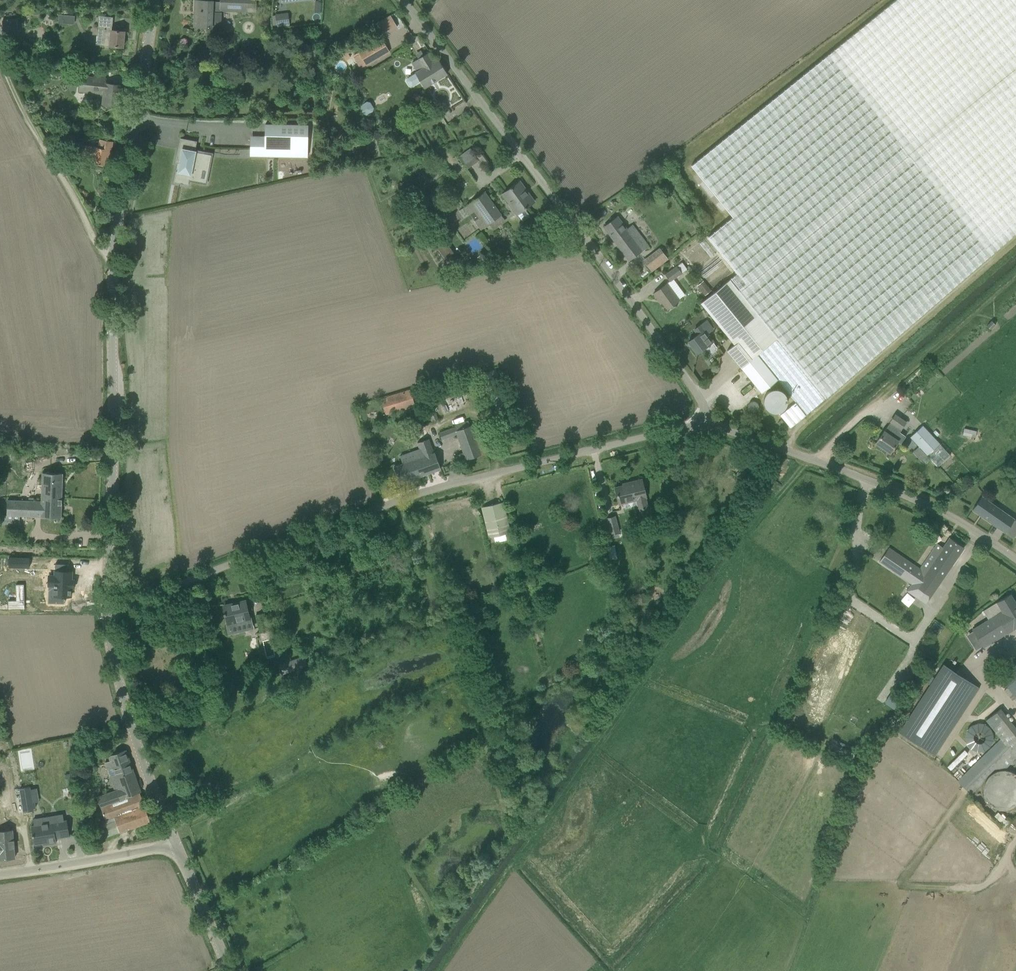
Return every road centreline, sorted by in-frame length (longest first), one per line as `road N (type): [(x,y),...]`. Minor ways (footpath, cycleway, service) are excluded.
road 1 (unclassified): [(106,615),(400,503),(712,421)]
road 2 (tertiary): [(106,615),(114,265),(154,0)]
road 3 (unclassified): [(712,421),(611,269),(403,0)]
road 4 (unclassified): [(1015,558),(890,484),(712,421)]
road 5 (track): [(806,459),(1015,272)]
road 6 (track): [(0,47),(11,80),(114,265)]
road 7 (tertiary): [(175,846),(120,691),(106,615)]
road 8 (unclassified): [(0,877),(175,846)]
road 9 (tertiary): [(231,970),(175,846)]

